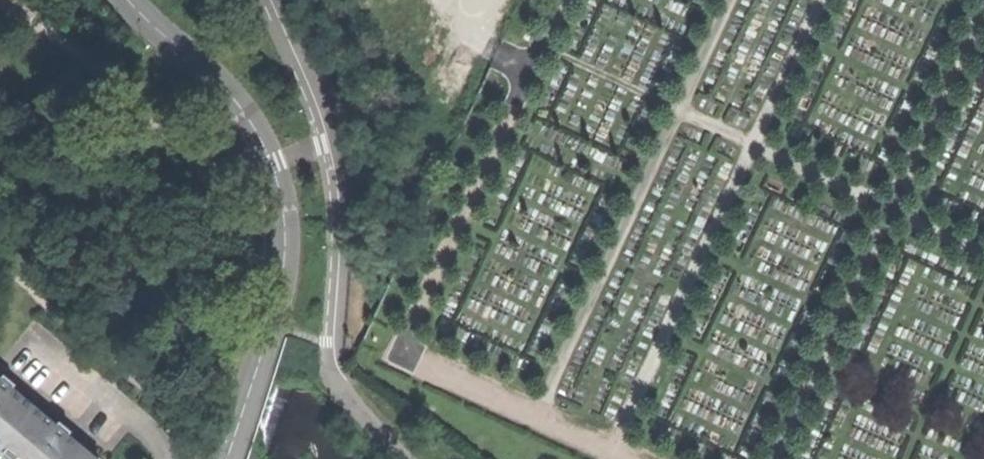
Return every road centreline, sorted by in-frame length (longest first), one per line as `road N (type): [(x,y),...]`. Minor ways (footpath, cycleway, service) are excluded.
road 1 (unclassified): [(126,0),(228,85),(278,161),(292,236),(275,332),(229,458)]

